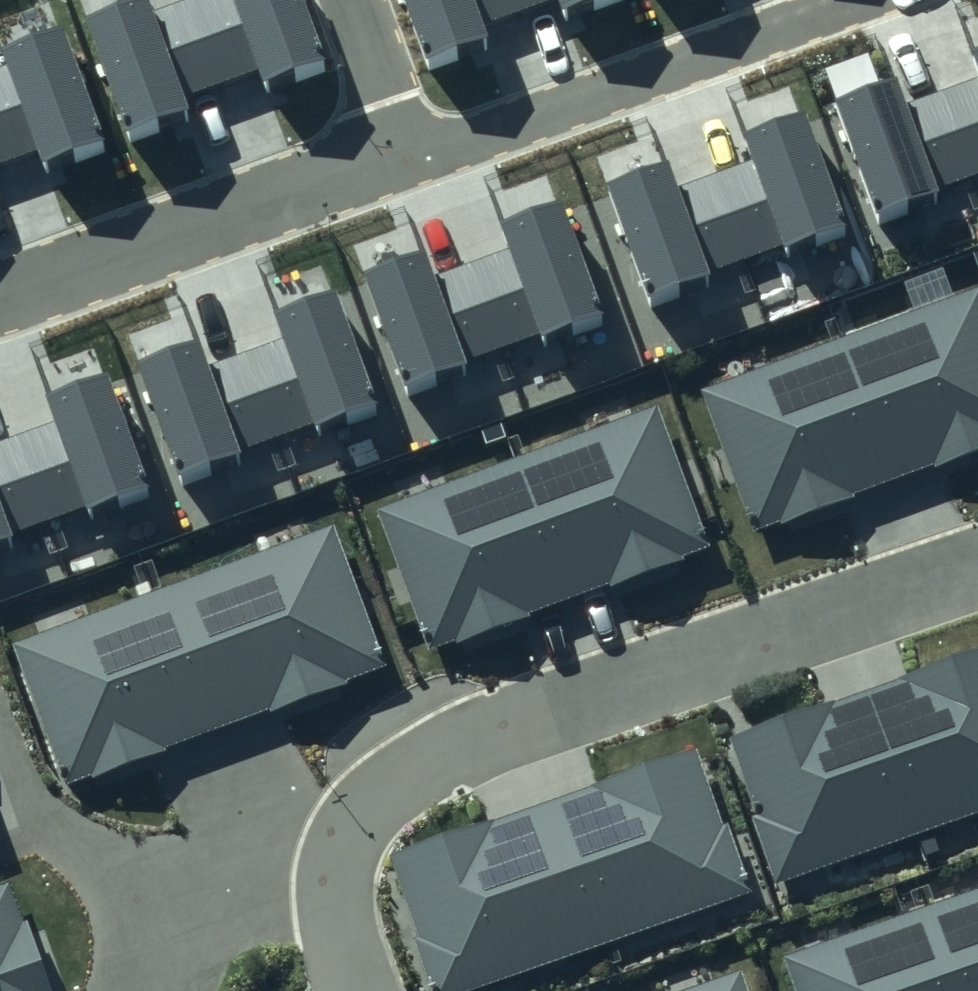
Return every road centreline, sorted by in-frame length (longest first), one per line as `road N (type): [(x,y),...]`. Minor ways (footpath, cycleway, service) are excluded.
road 1 (residential): [(358,990),(336,933),(330,873),(354,811),(402,767),(498,724),(977,557)]
road 2 (residential): [(842,0),(412,159)]
road 3 (residential): [(412,159),(0,300)]
road 4 (residential): [(350,0),(412,159)]

